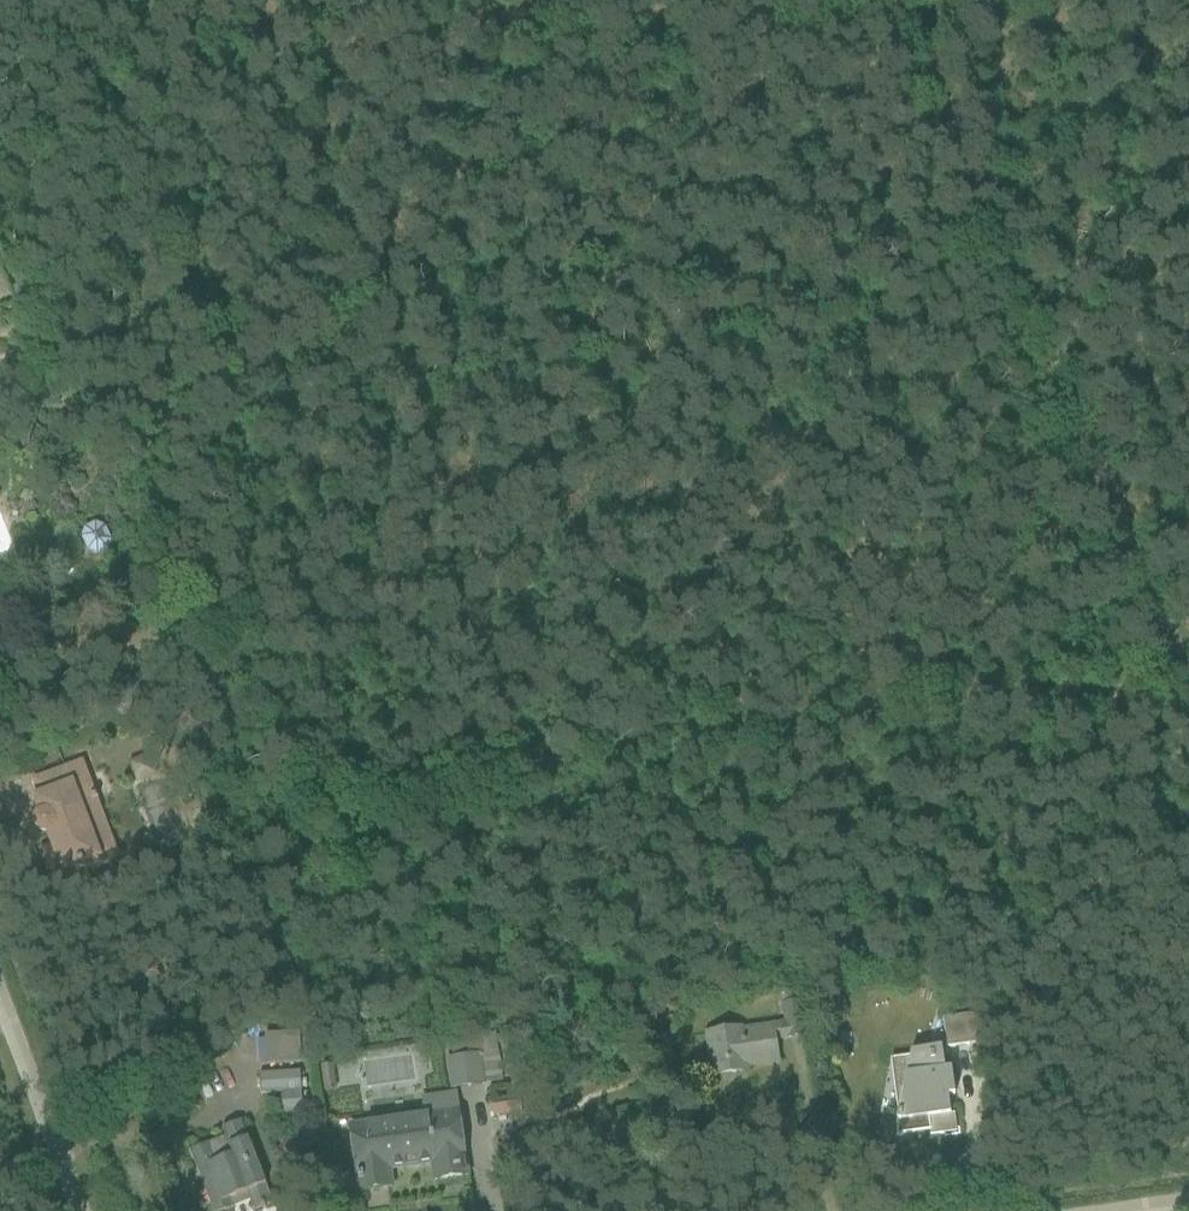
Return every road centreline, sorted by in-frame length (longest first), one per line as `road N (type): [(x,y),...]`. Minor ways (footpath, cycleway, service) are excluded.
road 1 (track): [(1184,675),(894,0)]
road 2 (residential): [(0,1000),(81,1210)]

